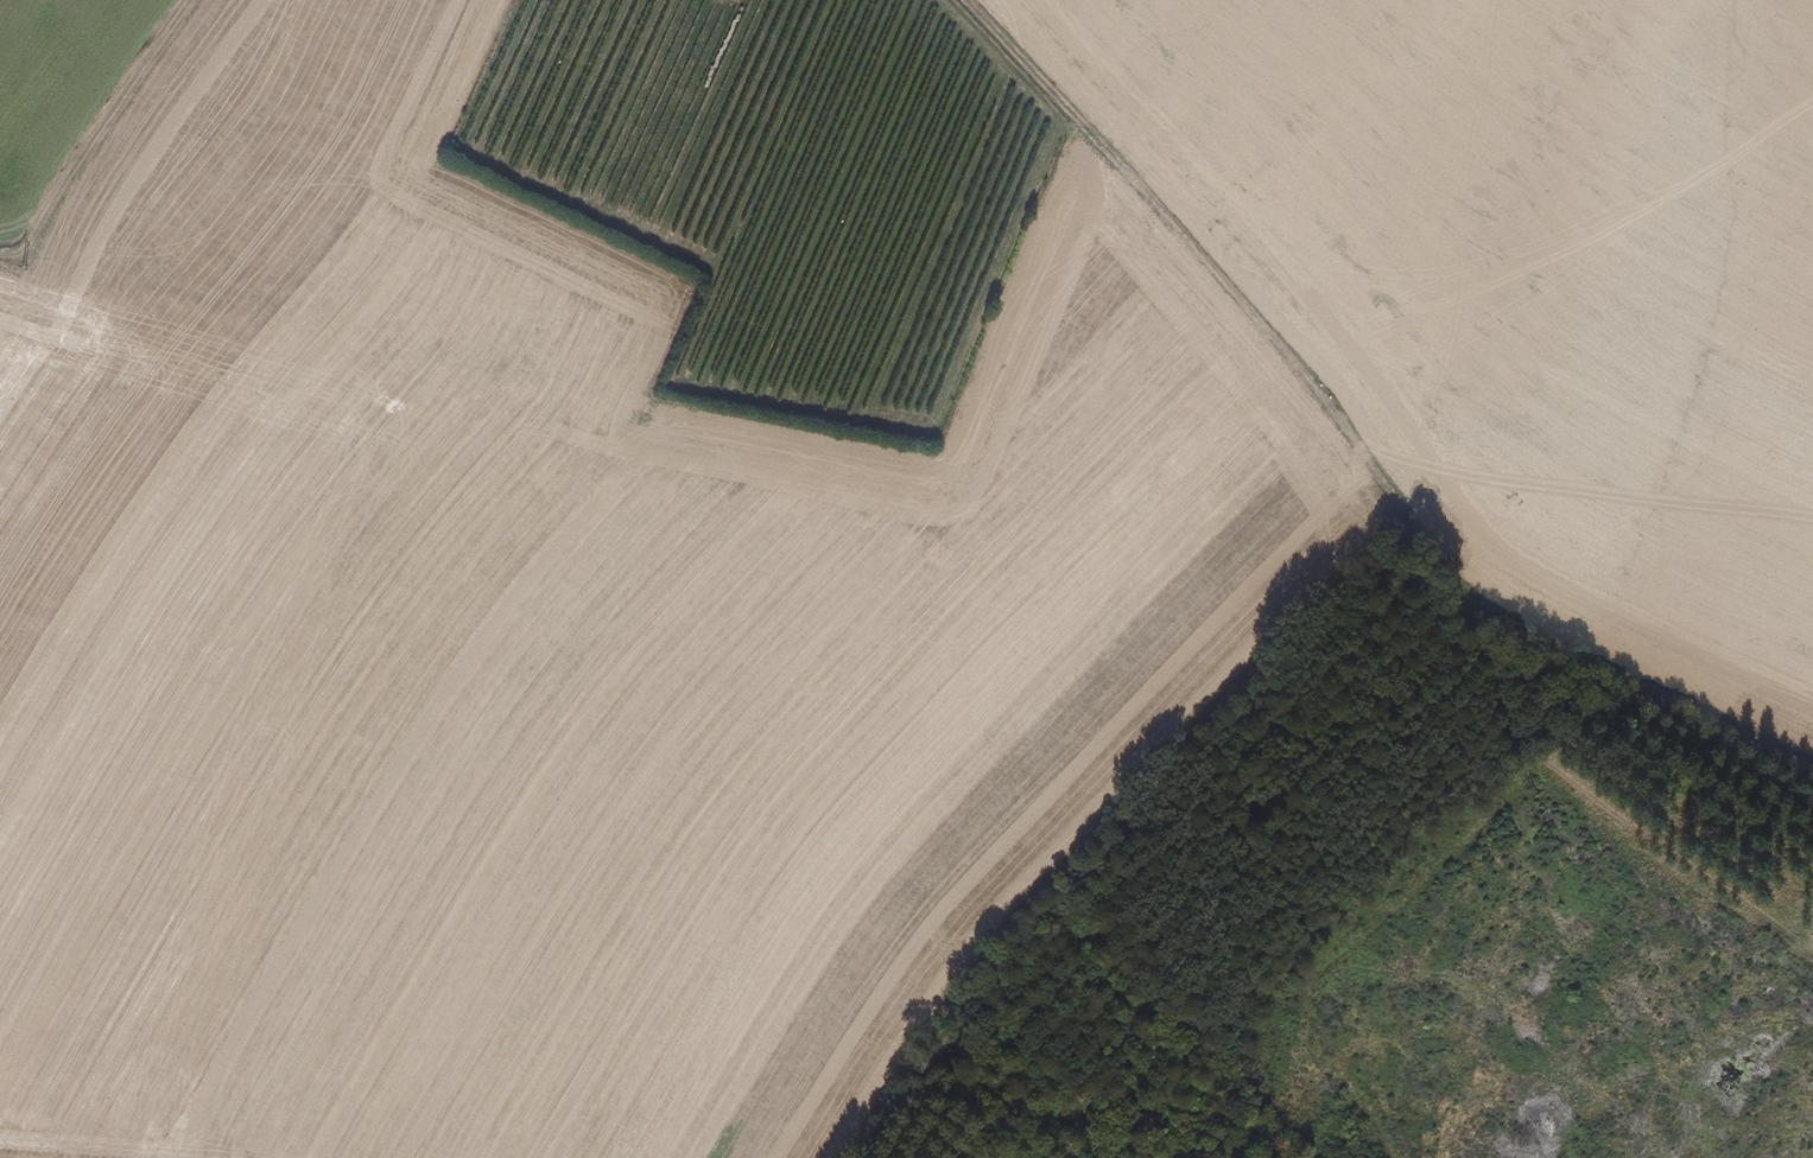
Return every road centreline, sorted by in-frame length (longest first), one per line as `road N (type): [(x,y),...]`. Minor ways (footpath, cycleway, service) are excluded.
road 1 (track): [(1463,597),(1269,331),(971,0)]
road 2 (track): [(195,0),(29,239),(0,254)]

